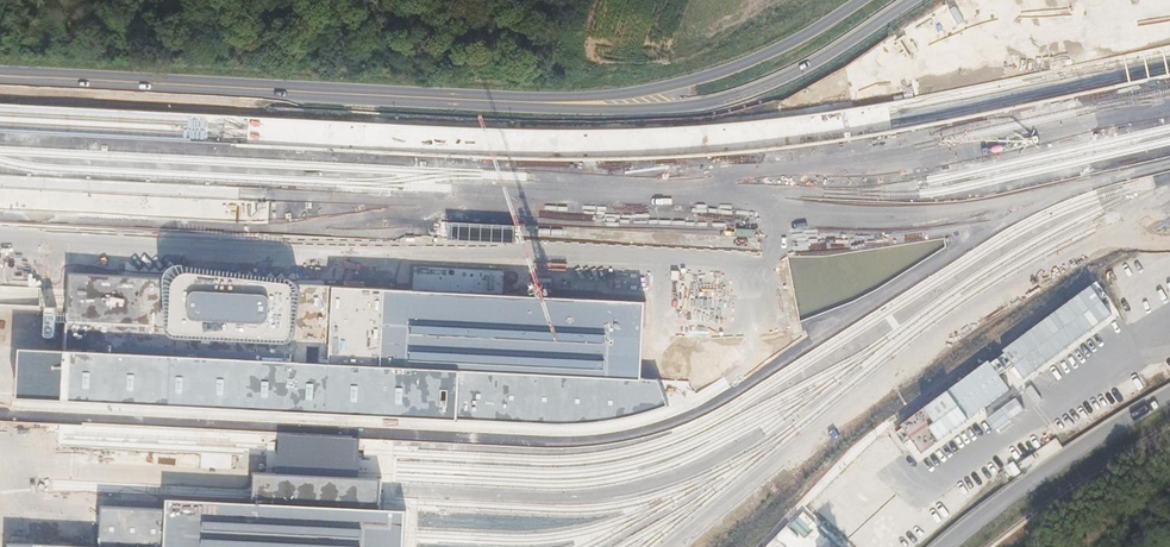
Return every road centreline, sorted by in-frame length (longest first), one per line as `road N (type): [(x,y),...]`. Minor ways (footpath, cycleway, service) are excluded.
road 1 (primary): [(0,77),(540,104)]
road 2 (primary): [(540,104),(632,112),(711,106),(785,76),(910,0)]
road 3 (primary): [(856,0),(782,45),(708,75),(540,104)]
road 4 (unclassified): [(942,546),(1069,452),(1169,392)]

